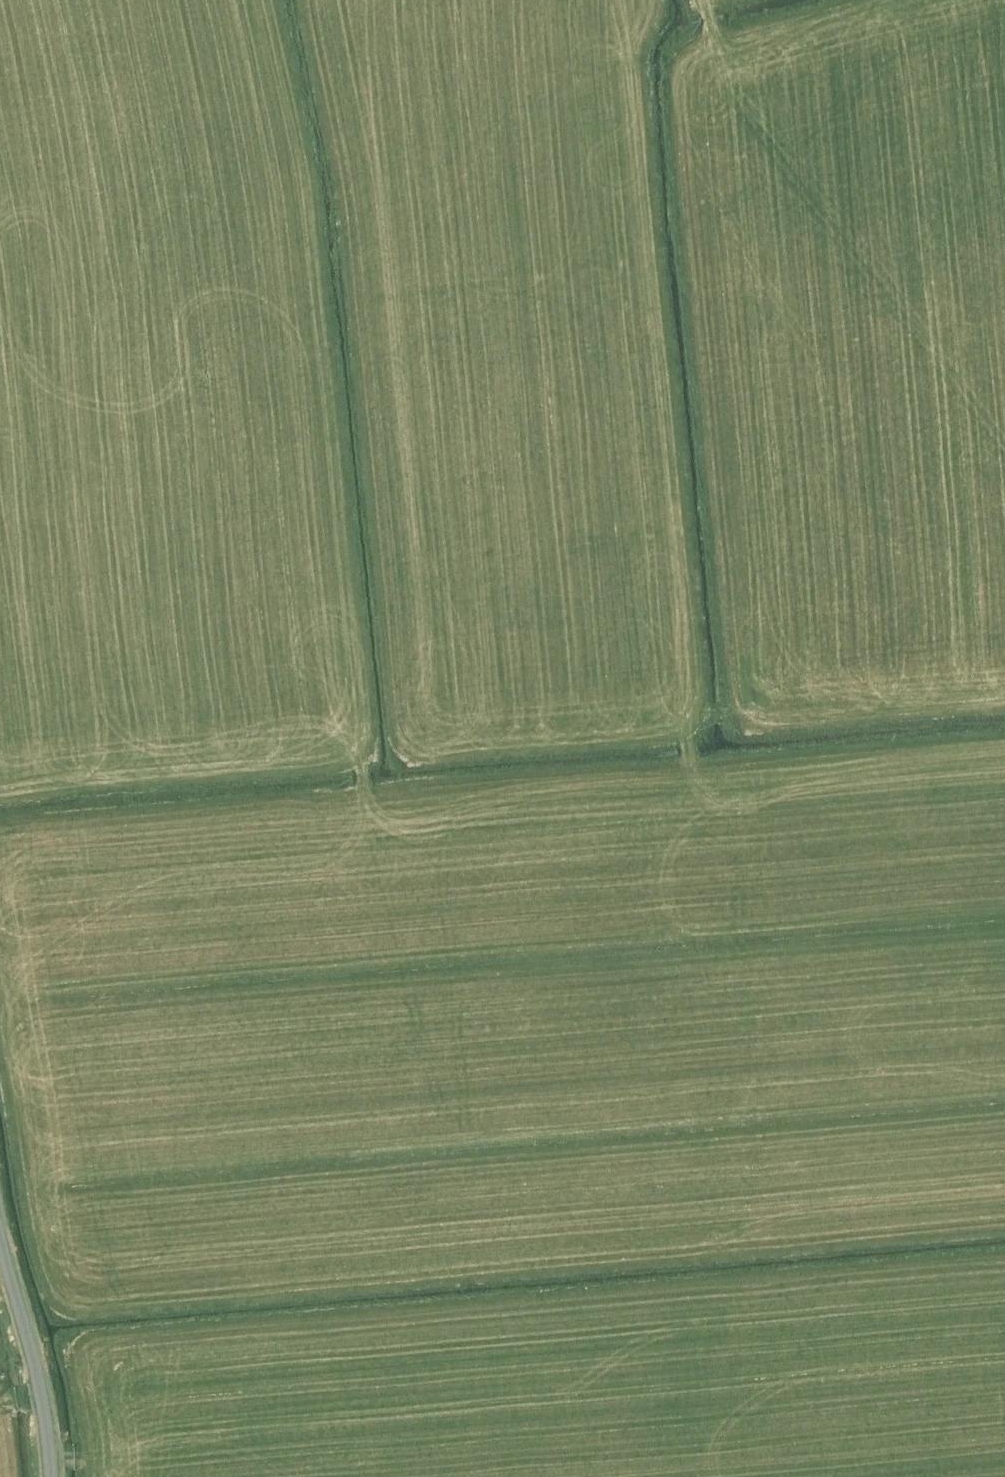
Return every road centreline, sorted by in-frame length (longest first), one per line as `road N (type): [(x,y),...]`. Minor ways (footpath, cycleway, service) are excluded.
road 1 (unclassified): [(49,1476),(41,1396),(0,1238)]

